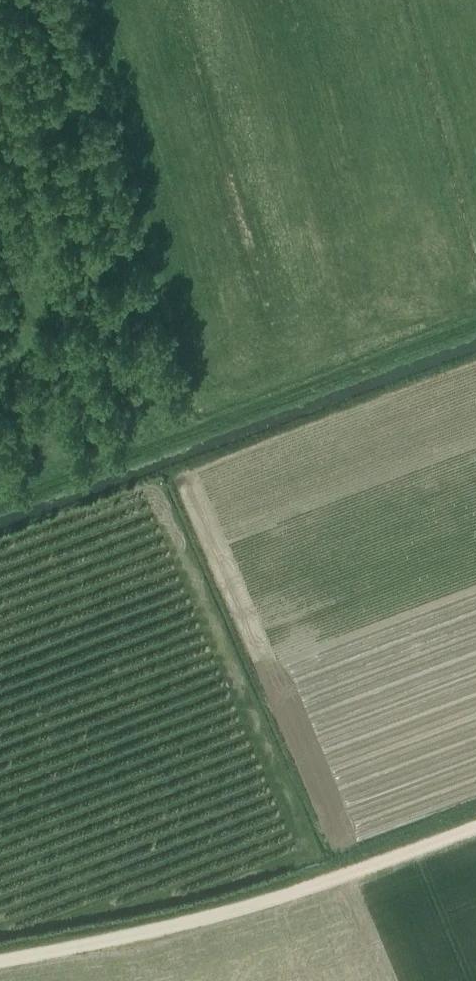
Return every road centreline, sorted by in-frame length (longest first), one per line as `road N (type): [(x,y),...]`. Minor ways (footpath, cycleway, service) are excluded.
road 1 (unclassified): [(475,828),(194,924),(0,963)]

